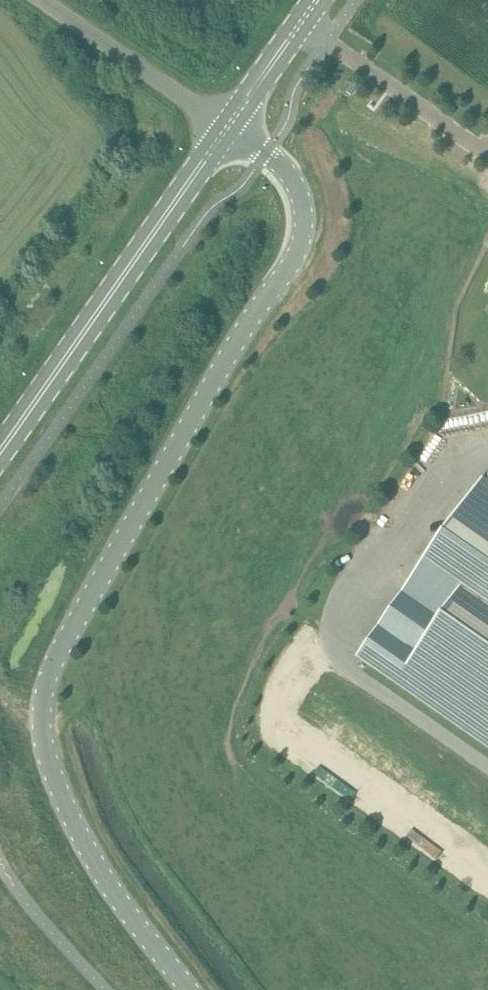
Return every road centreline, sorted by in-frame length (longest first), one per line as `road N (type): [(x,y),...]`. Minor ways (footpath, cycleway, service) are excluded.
road 1 (unclassified): [(191,989),(119,897),(76,822),(42,730),(60,650),(298,253),(304,222),(296,183),(227,133)]
road 2 (tertiary): [(0,443),(227,133)]
road 3 (unclassified): [(227,133),(43,0)]
road 4 (tertiary): [(227,133),(321,0)]

